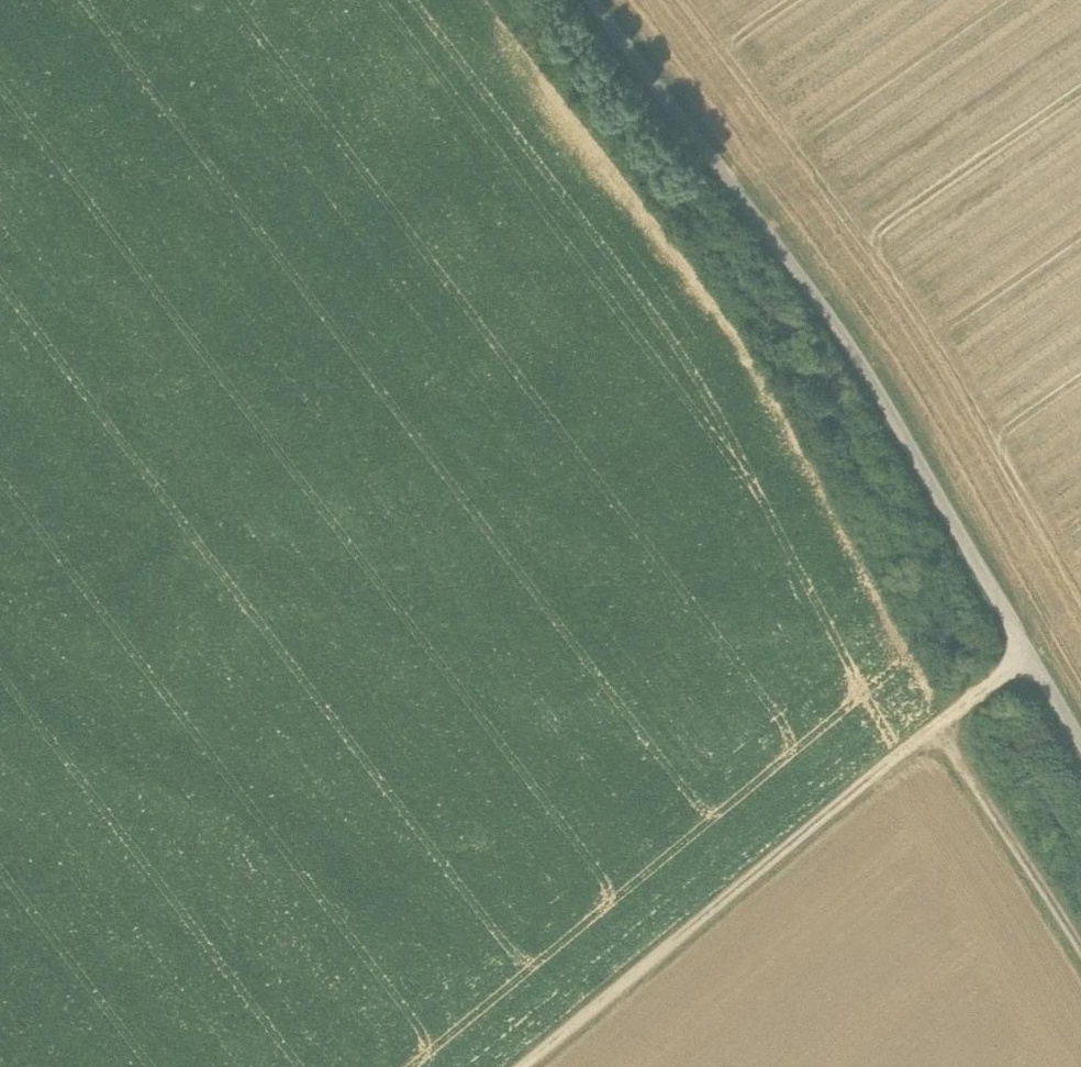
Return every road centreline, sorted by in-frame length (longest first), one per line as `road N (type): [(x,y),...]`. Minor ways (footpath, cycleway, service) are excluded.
road 1 (track): [(587,0),(911,446),(1080,741)]
road 2 (track): [(526,1066),(1029,656)]
road 3 (track): [(936,729),(1080,944)]

